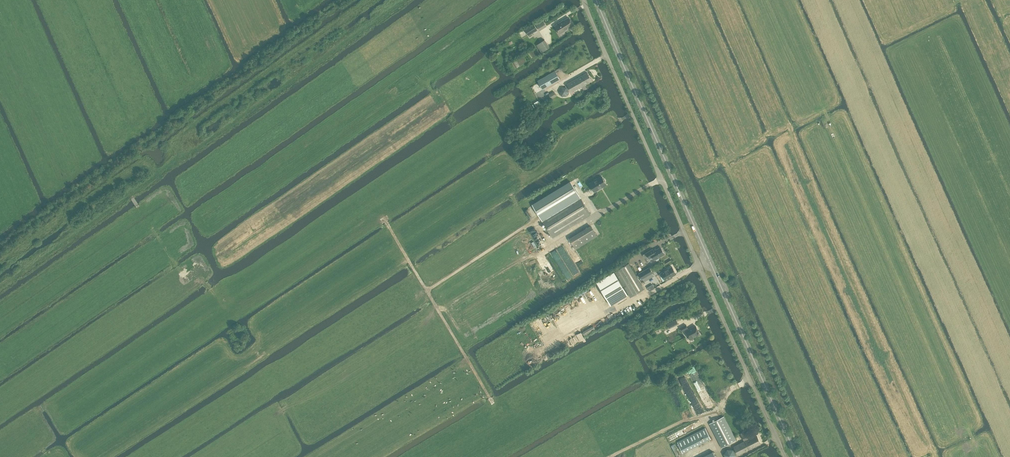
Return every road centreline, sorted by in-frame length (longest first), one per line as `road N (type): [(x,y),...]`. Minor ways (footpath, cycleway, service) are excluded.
road 1 (unclassified): [(583,0),(785,456)]
road 2 (secondary): [(797,456),(596,0)]
road 3 (track): [(589,220),(550,243),(535,219),(427,291),(384,220),(340,236)]
road 4 (track): [(750,379),(720,407),(611,456)]
road 5 (track): [(427,291),(492,402)]

